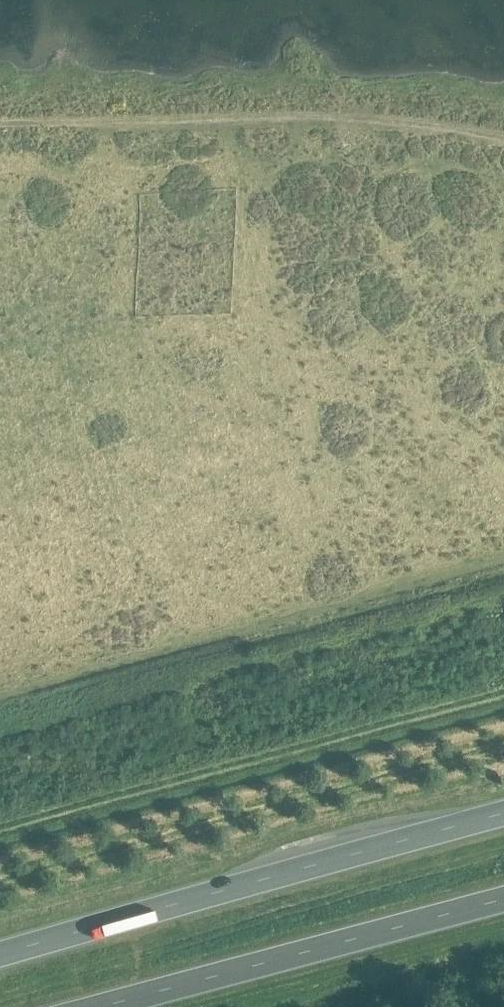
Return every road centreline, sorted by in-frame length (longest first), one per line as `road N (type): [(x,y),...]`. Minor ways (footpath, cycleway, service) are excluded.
road 1 (trunk): [(503,818),(0,959)]
road 2 (trunk): [(106,1006),(503,901)]

